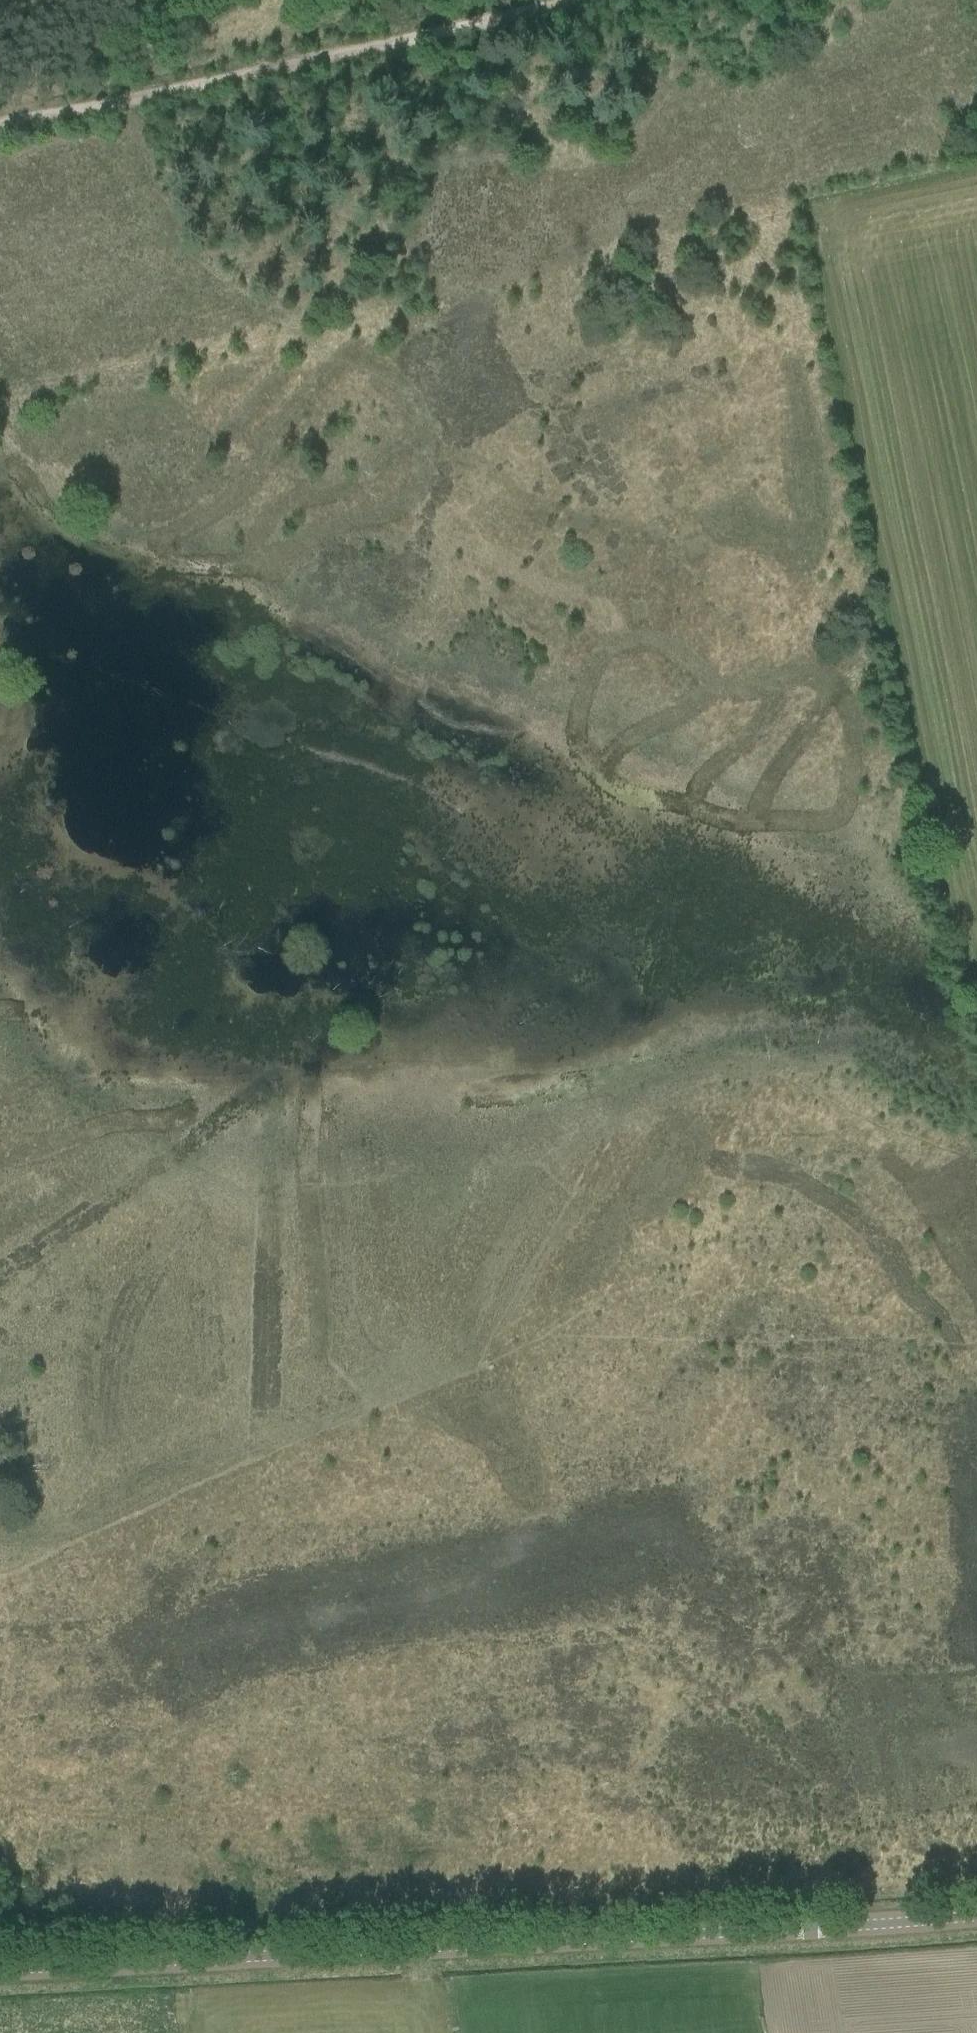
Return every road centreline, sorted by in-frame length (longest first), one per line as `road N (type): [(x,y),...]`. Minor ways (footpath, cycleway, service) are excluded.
road 1 (unclassified): [(0,1963),(976,1906)]
road 2 (track): [(86,0),(0,88)]

